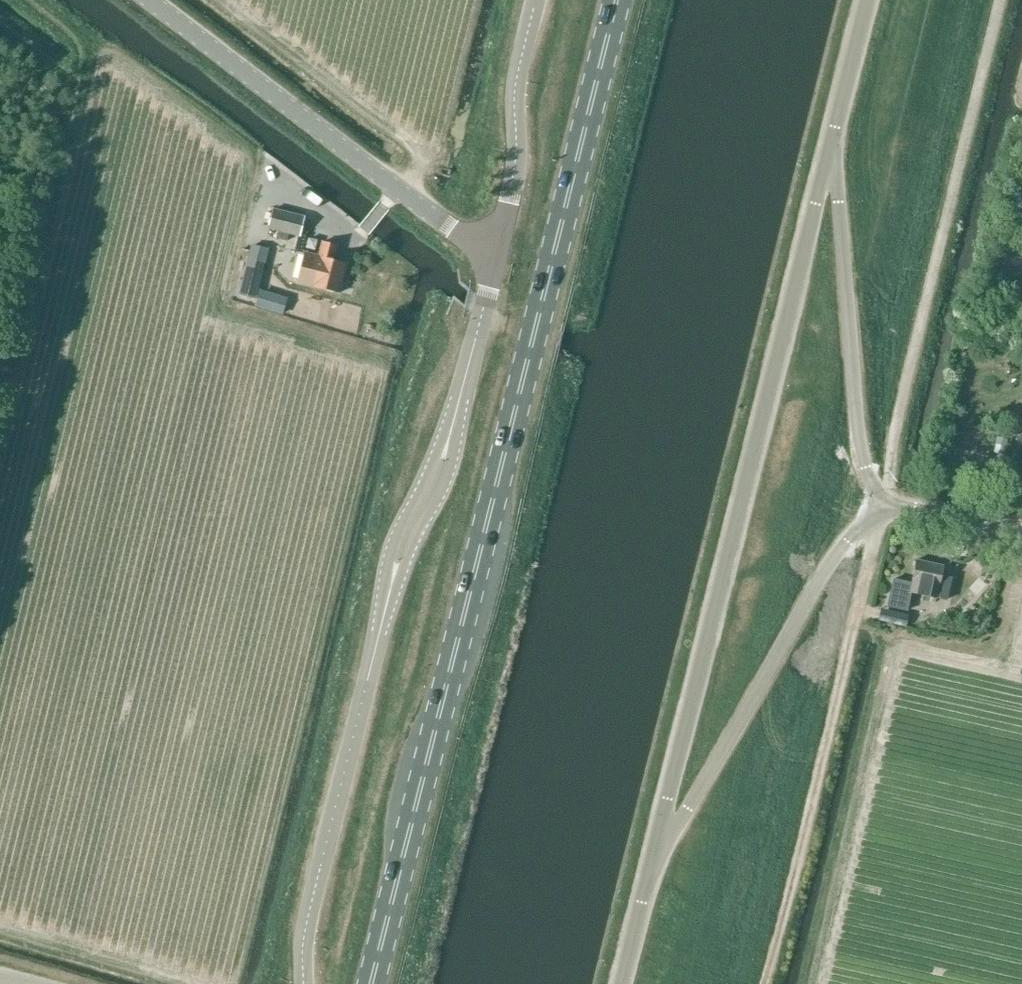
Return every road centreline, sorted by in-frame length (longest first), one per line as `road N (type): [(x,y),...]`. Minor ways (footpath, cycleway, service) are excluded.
road 1 (primary): [(372,983),(618,0)]
road 2 (unclassified): [(304,983),(305,933),(394,571),(448,444),(499,246)]
road 3 (unclassified): [(653,855),(831,145)]
road 4 (track): [(764,983),(878,514)]
road 5 (unclassified): [(499,246),(459,234),(146,0)]
road 6 (unclassified): [(653,855),(686,816),(835,557),(884,508)]
road 7 (unclassified): [(884,508),(860,453),(831,145)]
road 8 (unclassified): [(499,246),(517,157),(516,82),(536,0)]
road 9 (unclassified): [(831,145),(867,0)]
road 10 (unclassified): [(1021,536),(884,508)]
road 11 (unclassified): [(621,983),(653,855)]

